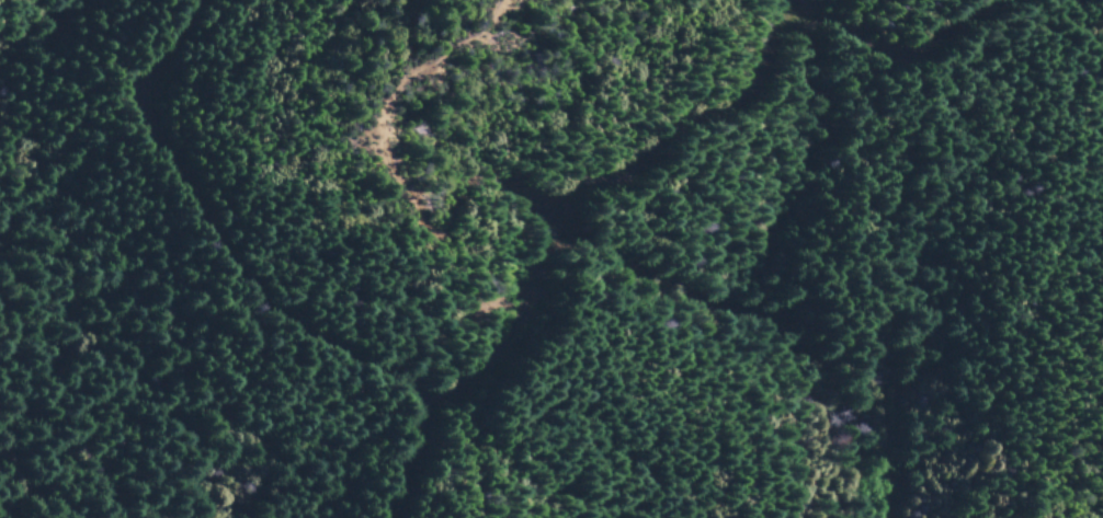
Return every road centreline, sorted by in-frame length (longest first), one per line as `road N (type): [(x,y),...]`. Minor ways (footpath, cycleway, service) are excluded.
road 1 (track): [(846,517),(923,450),(1102,390)]

